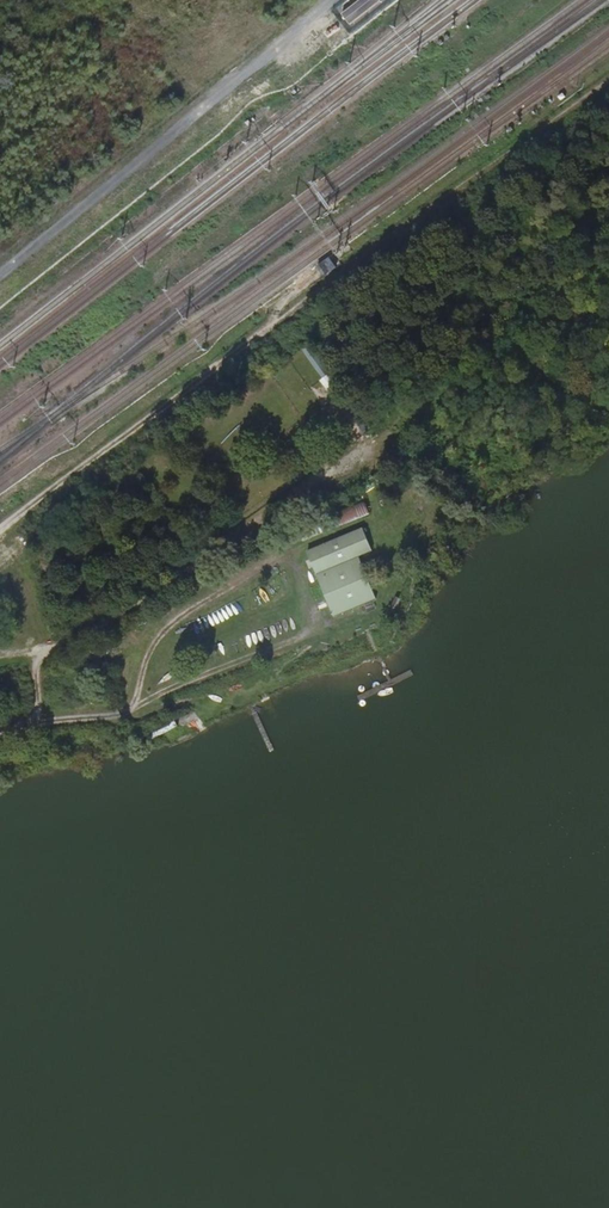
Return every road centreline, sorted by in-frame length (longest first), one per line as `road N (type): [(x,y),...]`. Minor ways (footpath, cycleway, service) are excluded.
road 1 (track): [(42,722),(133,710),(160,634),(280,556),(347,527)]
road 2 (track): [(133,710),(316,631)]

